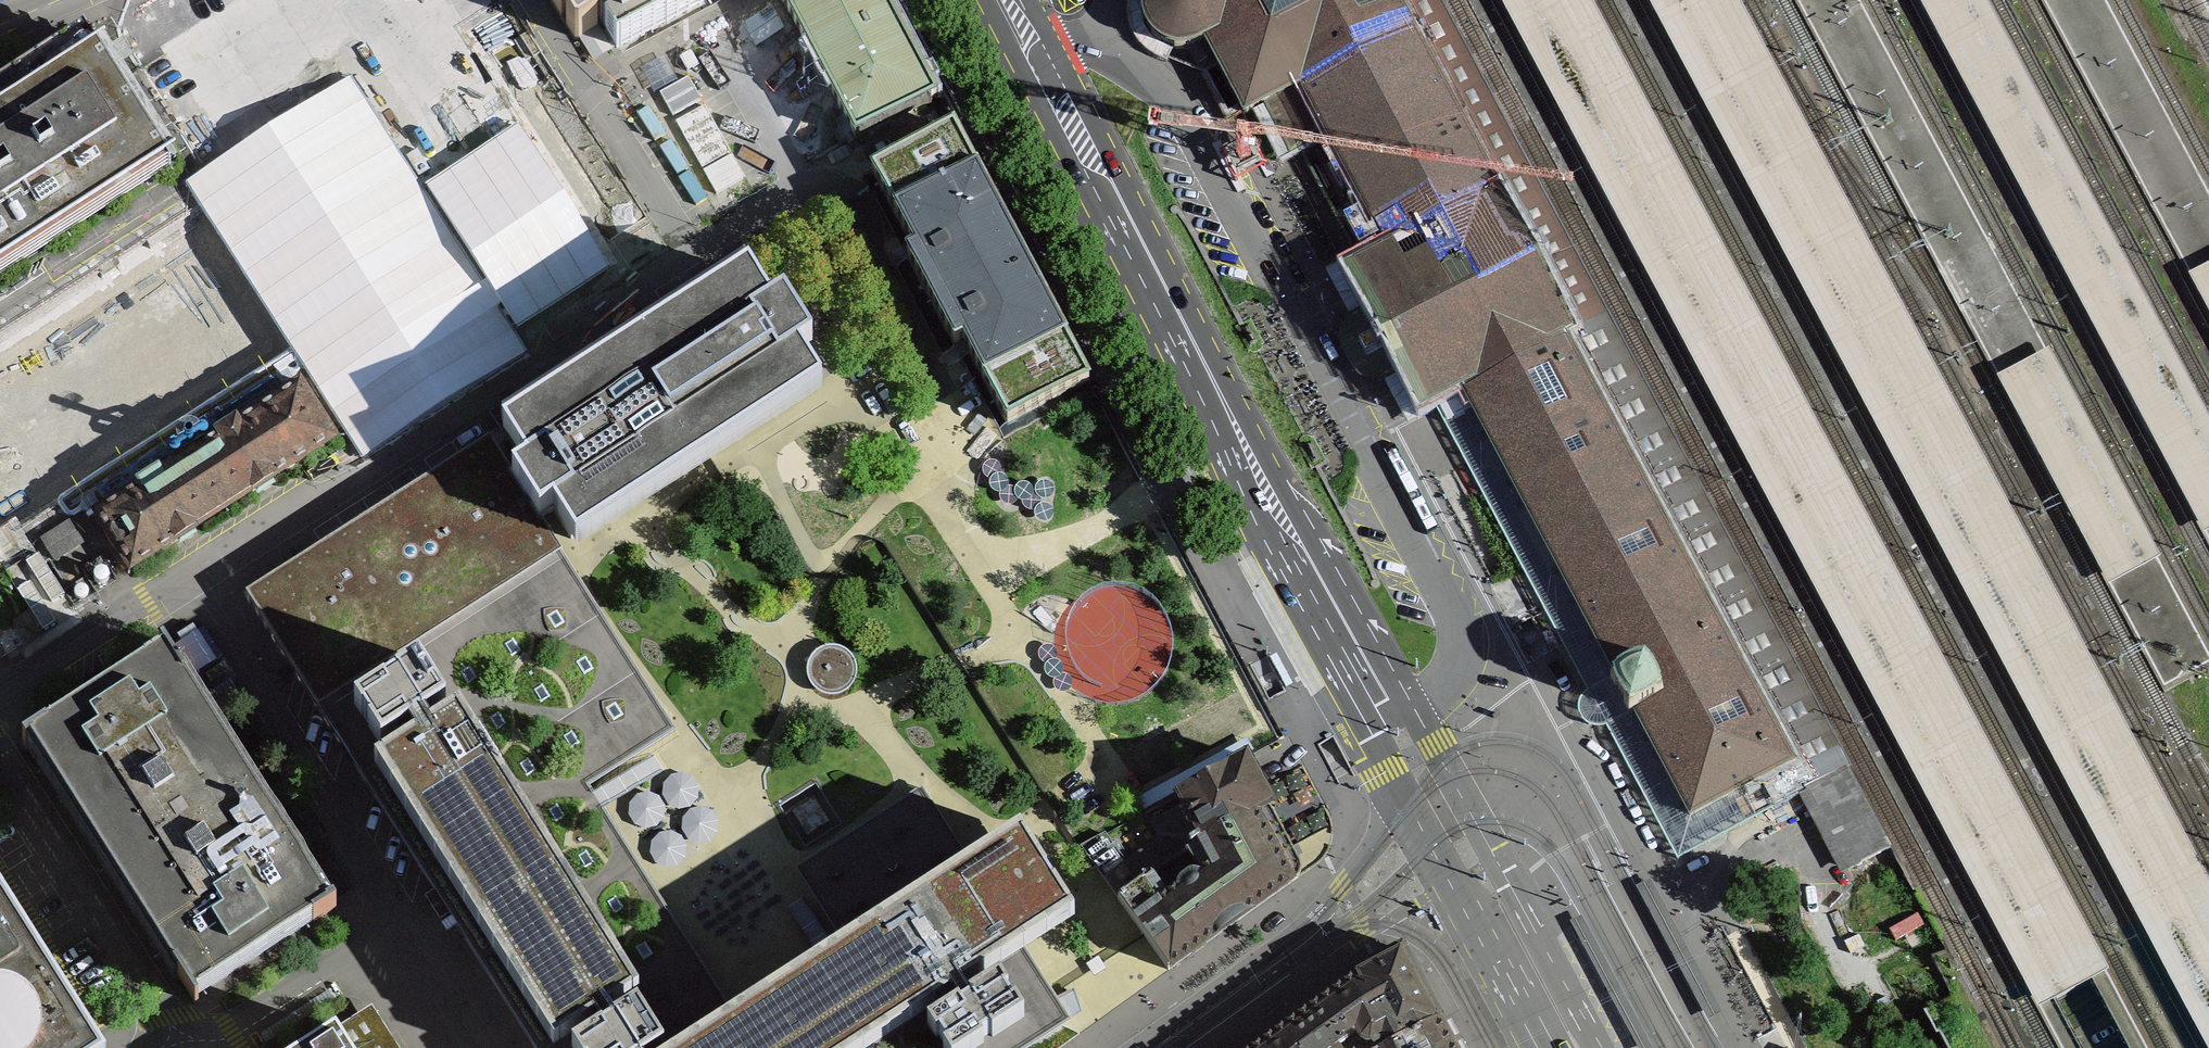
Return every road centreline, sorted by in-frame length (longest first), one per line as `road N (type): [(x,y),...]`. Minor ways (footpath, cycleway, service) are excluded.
road 1 (motorway): [(1009,0),(1598,1047)]
road 2 (motorway): [(1682,1047),(1097,0)]
road 3 (primary): [(998,0),(1175,341),(1437,800)]
road 4 (residential): [(1437,800),(1367,858),(1336,911),(1304,944),(1152,1047)]
road 5 (primary): [(1580,1047),(1437,800)]
road 6 (secondary): [(2090,1047),(2208,985)]

